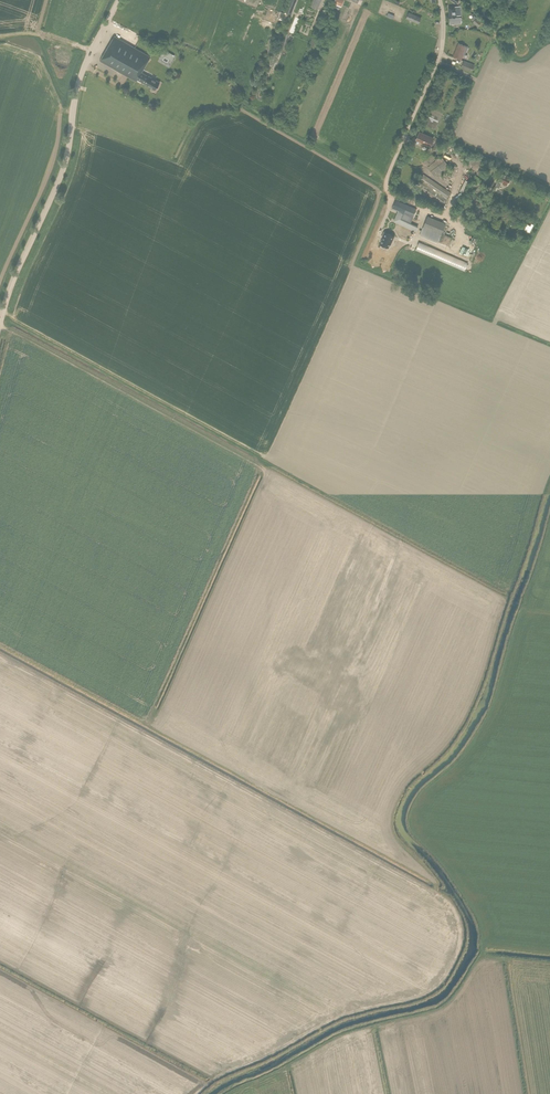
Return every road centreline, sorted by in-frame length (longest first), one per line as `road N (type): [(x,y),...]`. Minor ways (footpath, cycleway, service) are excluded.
road 1 (tertiary): [(0,322),(56,189),(80,74),(118,0)]
road 2 (unclassified): [(386,191),(442,46),(438,0)]

